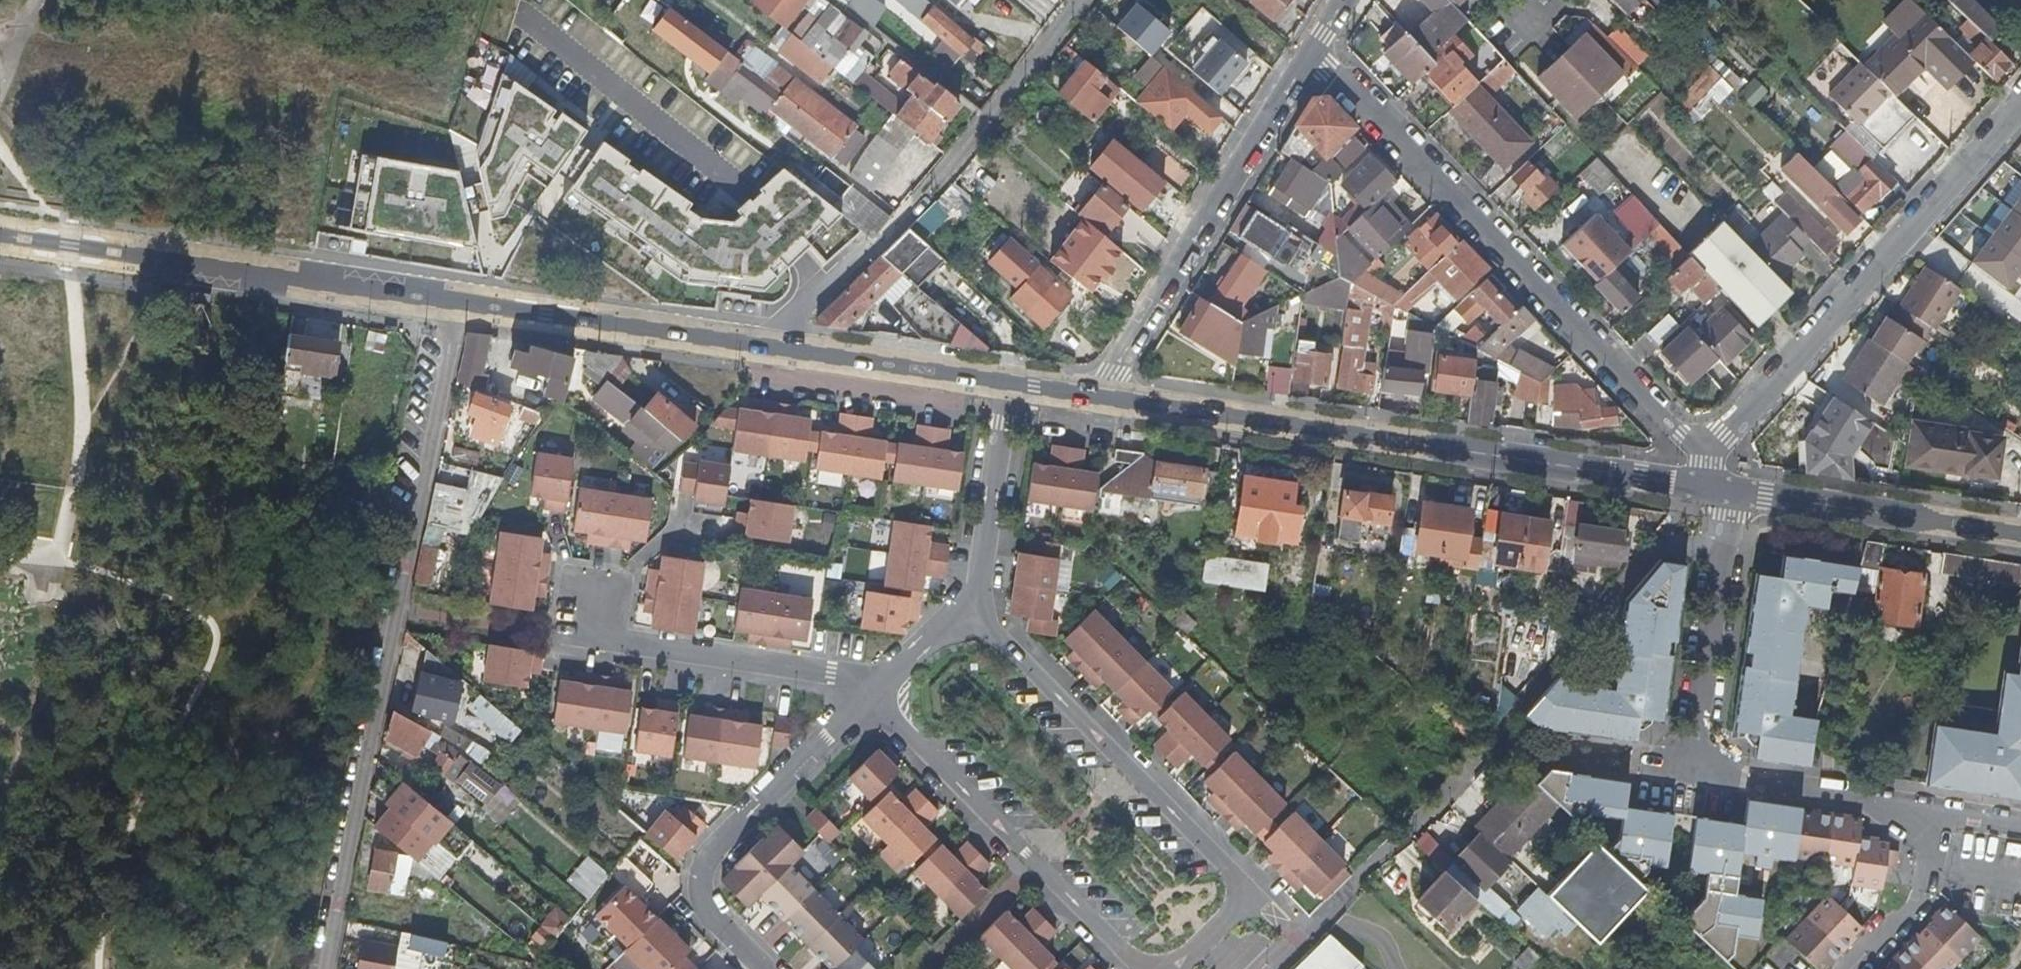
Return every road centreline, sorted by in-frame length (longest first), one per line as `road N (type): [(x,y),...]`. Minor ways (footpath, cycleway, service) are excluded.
road 1 (residential): [(454,302),(328,968)]
road 2 (residential): [(1731,495),(1686,768),(2020,822)]
road 3 (tertiary): [(1091,396),(1699,484)]
road 4 (residential): [(1699,484),(1679,438),(1312,54)]
road 5 (tertiary): [(454,302),(1007,383)]
road 6 (residential): [(1173,968),(1250,899),(974,608)]
road 7 (residential): [(2020,99),(1726,436),(1699,484)]
road 8 (tertiary): [(0,235),(454,302)]
road 9 (track): [(58,552),(83,432),(73,219),(47,211),(0,147)]
road 10 (residential): [(1312,54),(1091,396)]
road 11 (residential): [(886,682),(898,725),(1145,968)]
road 12 (residential): [(886,682),(705,862),(706,911),(761,968)]
road 13 (residential): [(1504,722),(1699,484)]
road 14 (residential): [(587,635),(886,682)]
road 15 (tertiary): [(1731,495),(2020,536)]
road 16 (residential): [(974,608),(1007,383)]

